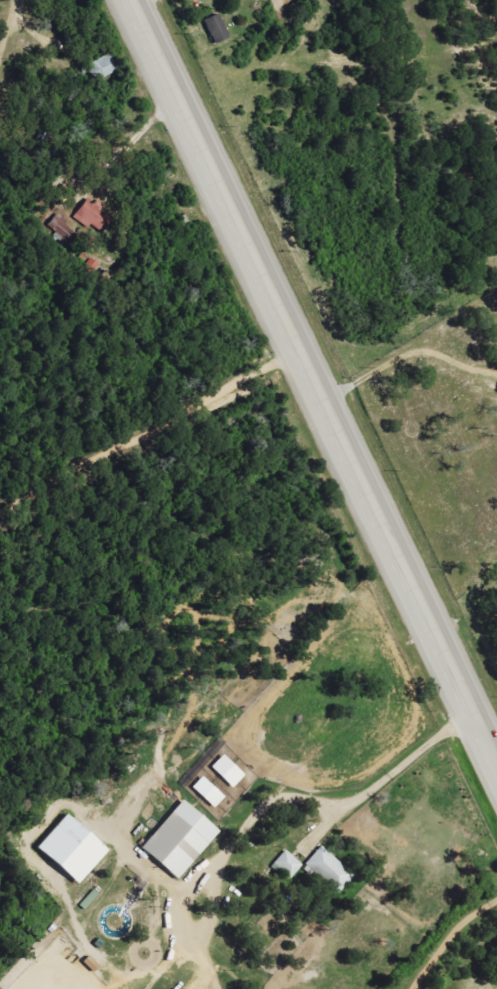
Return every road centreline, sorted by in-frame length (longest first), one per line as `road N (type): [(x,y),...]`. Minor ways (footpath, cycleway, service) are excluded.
road 1 (primary): [(496,763),(131,0)]

